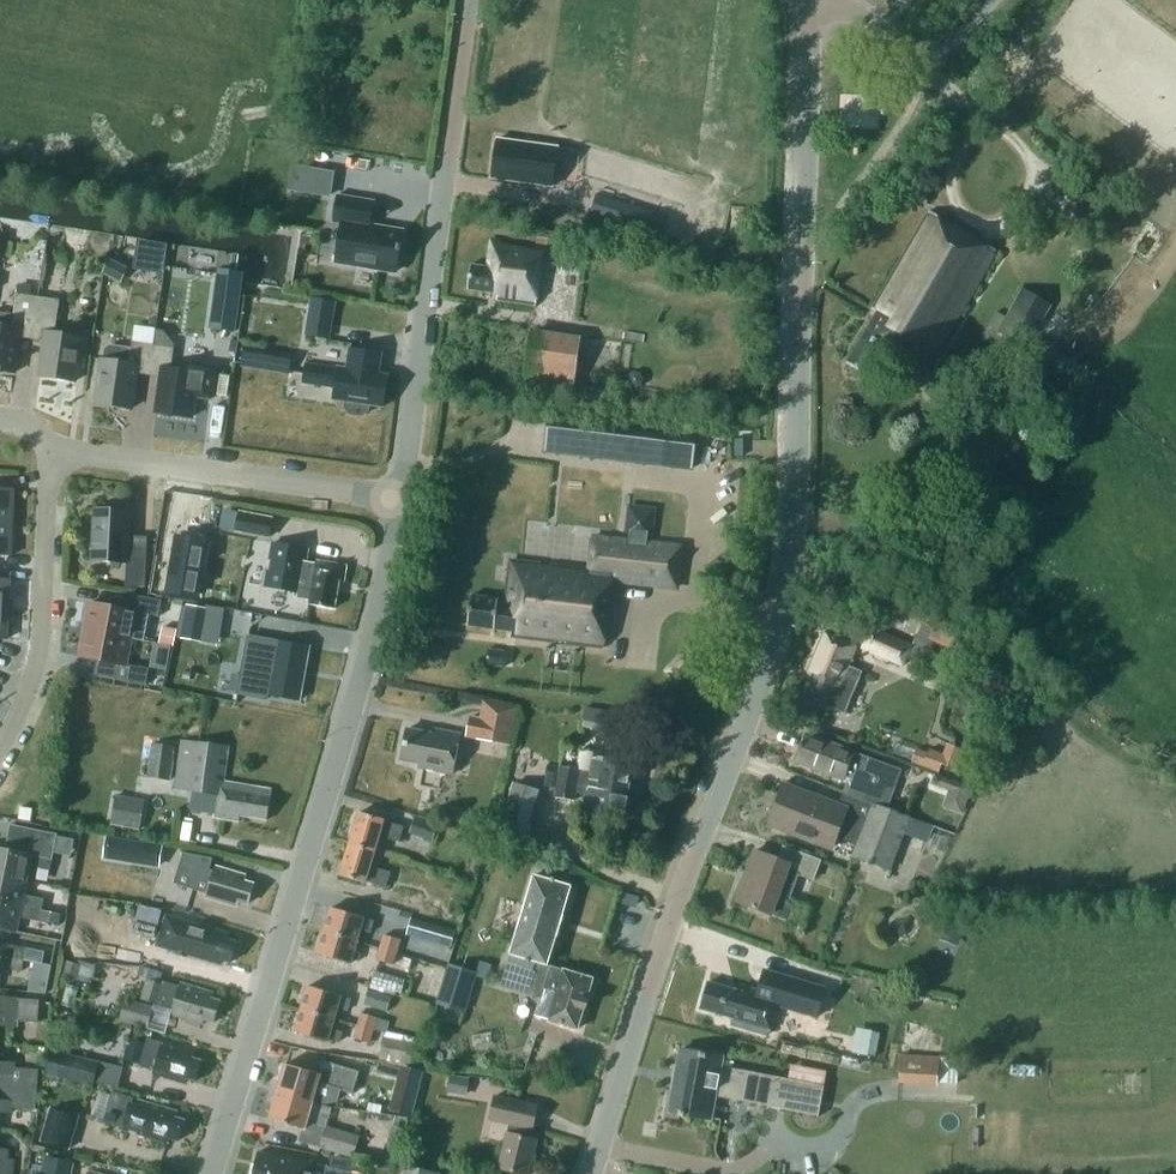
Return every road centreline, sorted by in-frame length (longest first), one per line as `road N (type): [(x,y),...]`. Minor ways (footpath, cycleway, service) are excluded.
road 1 (tertiary): [(593,1173),(673,905),(785,598),(799,492),(810,4)]
road 2 (residential): [(207,1173),(356,698),(402,498)]
road 3 (residential): [(402,498),(470,0)]
road 4 (residential): [(402,498),(54,449)]
road 5 (residential): [(0,744),(22,704),(39,641),(54,449)]
road 6 (unclassified): [(810,4),(853,6),(921,60),(950,43),(991,0)]

